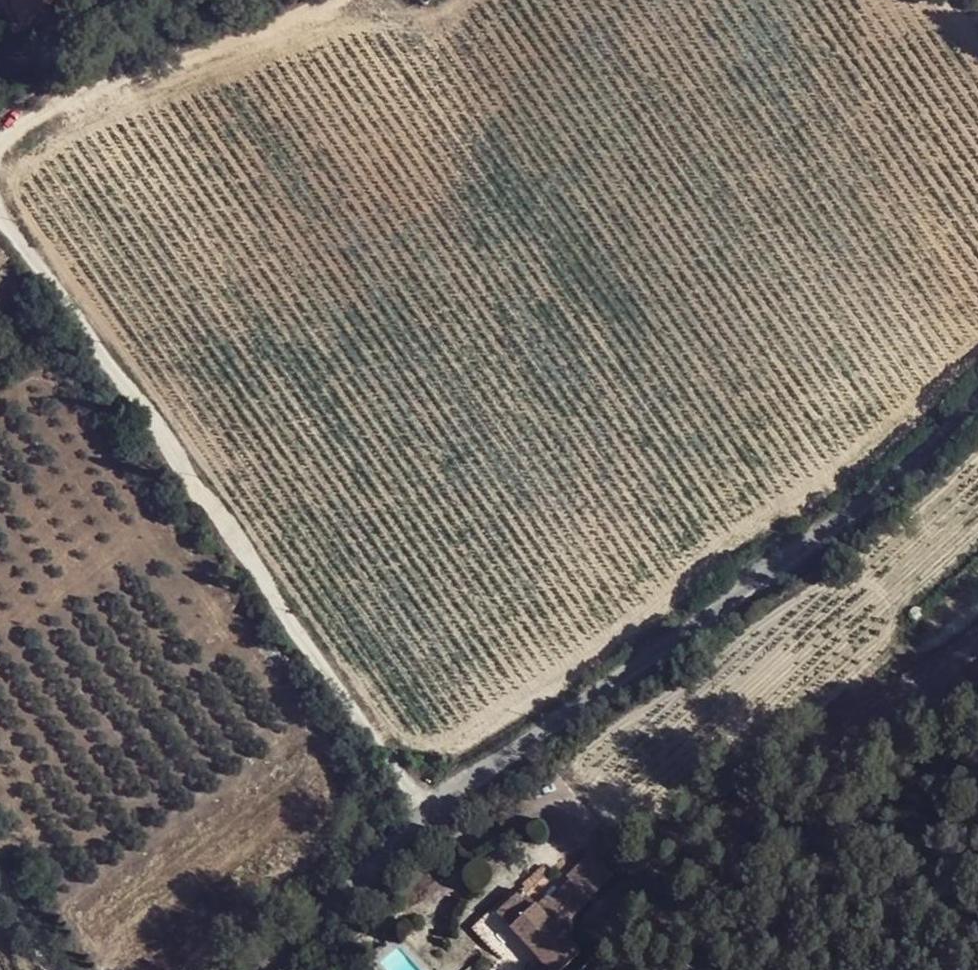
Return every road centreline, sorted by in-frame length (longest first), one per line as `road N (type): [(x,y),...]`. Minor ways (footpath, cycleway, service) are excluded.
road 1 (unclassified): [(977,403),(890,482),(433,814),(328,917),(289,969)]

